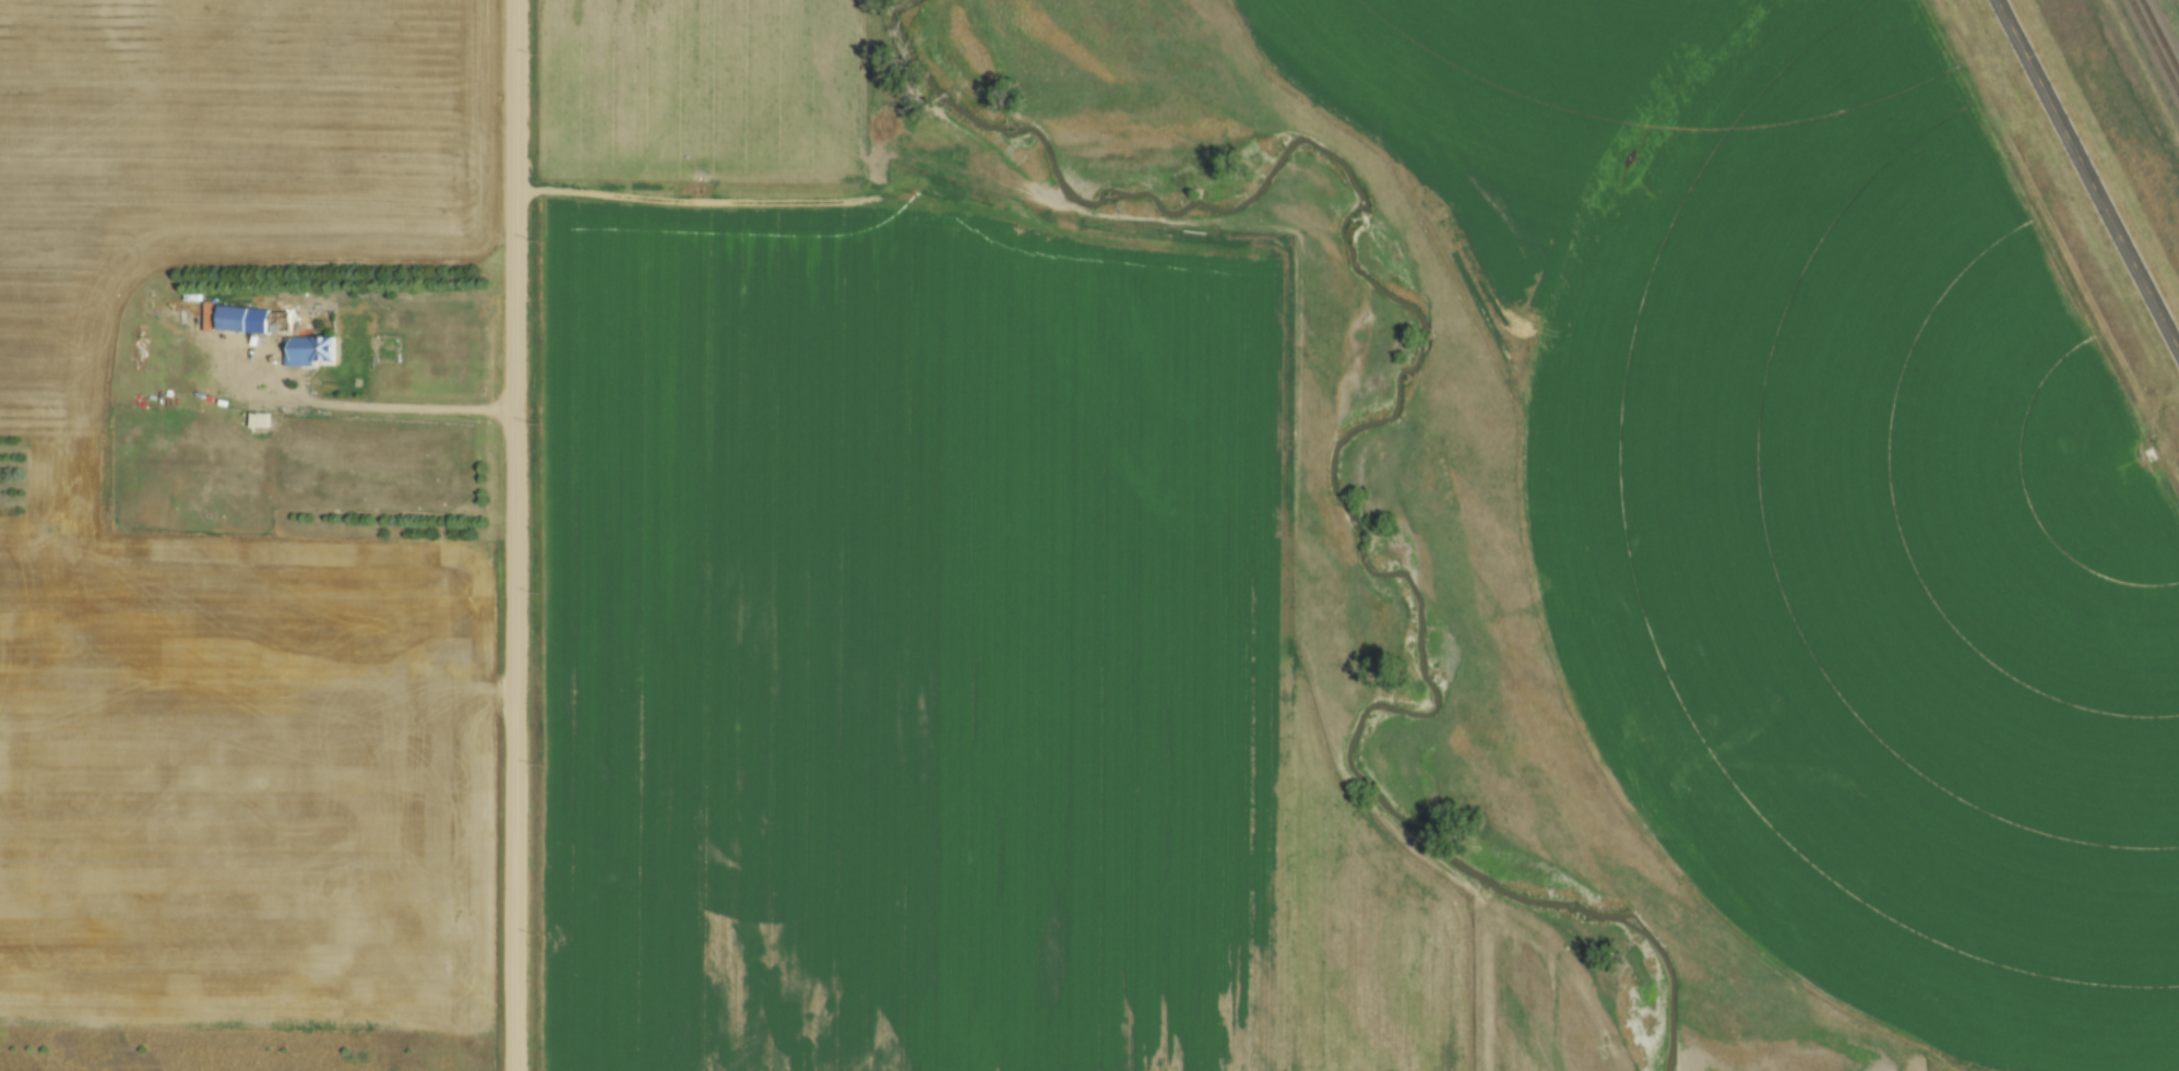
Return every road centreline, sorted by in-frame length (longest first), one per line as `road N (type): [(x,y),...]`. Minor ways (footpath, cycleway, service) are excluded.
road 1 (residential): [(518,1070),(518,0)]
road 2 (primary): [(2178,349),(1999,0)]

